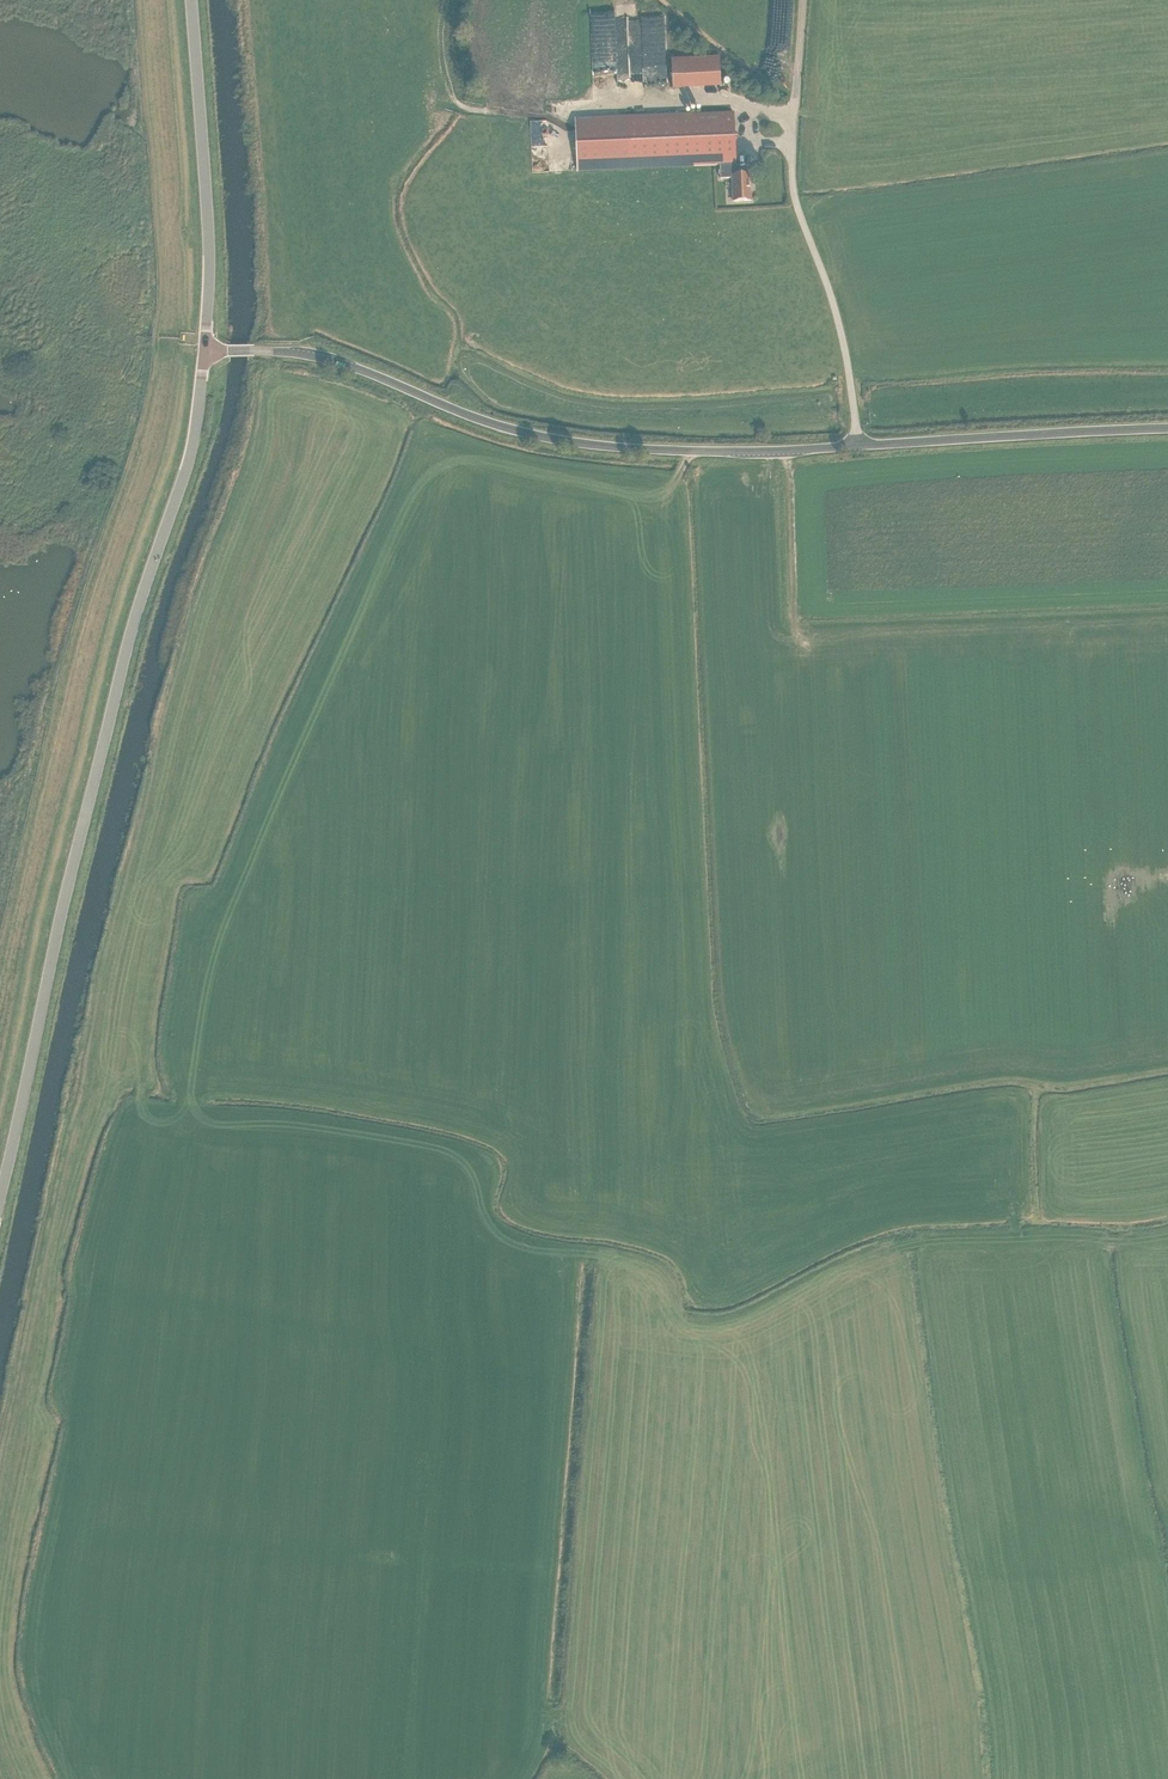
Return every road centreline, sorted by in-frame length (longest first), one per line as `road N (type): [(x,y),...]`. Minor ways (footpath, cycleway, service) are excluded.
road 1 (tertiary): [(0,1199),(125,655),(188,460),(204,349)]
road 2 (tertiary): [(860,446),(711,453),(577,443),(475,419),(332,359),(252,350)]
road 3 (track): [(1167,1237),(934,1242),(855,1263),(737,1319),(673,1328)]
road 4 (unclassified): [(805,0),(795,191),(836,310),(860,446)]
road 5 (tertiary): [(204,349),(209,259),(192,0)]
road 6 (tertiary): [(1167,428),(860,446)]

